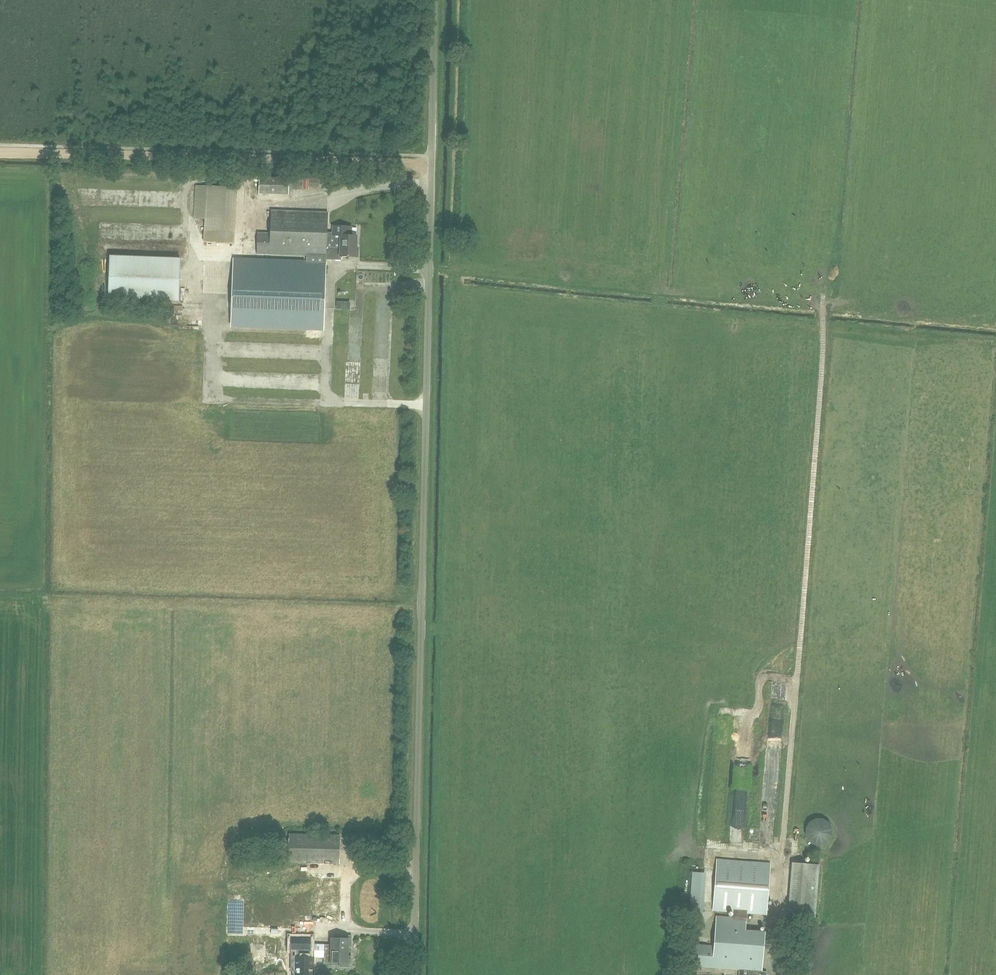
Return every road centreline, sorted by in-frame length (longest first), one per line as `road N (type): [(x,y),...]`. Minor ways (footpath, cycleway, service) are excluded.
road 1 (unclassified): [(415,974),(434,0)]
road 2 (track): [(0,152),(432,164)]

